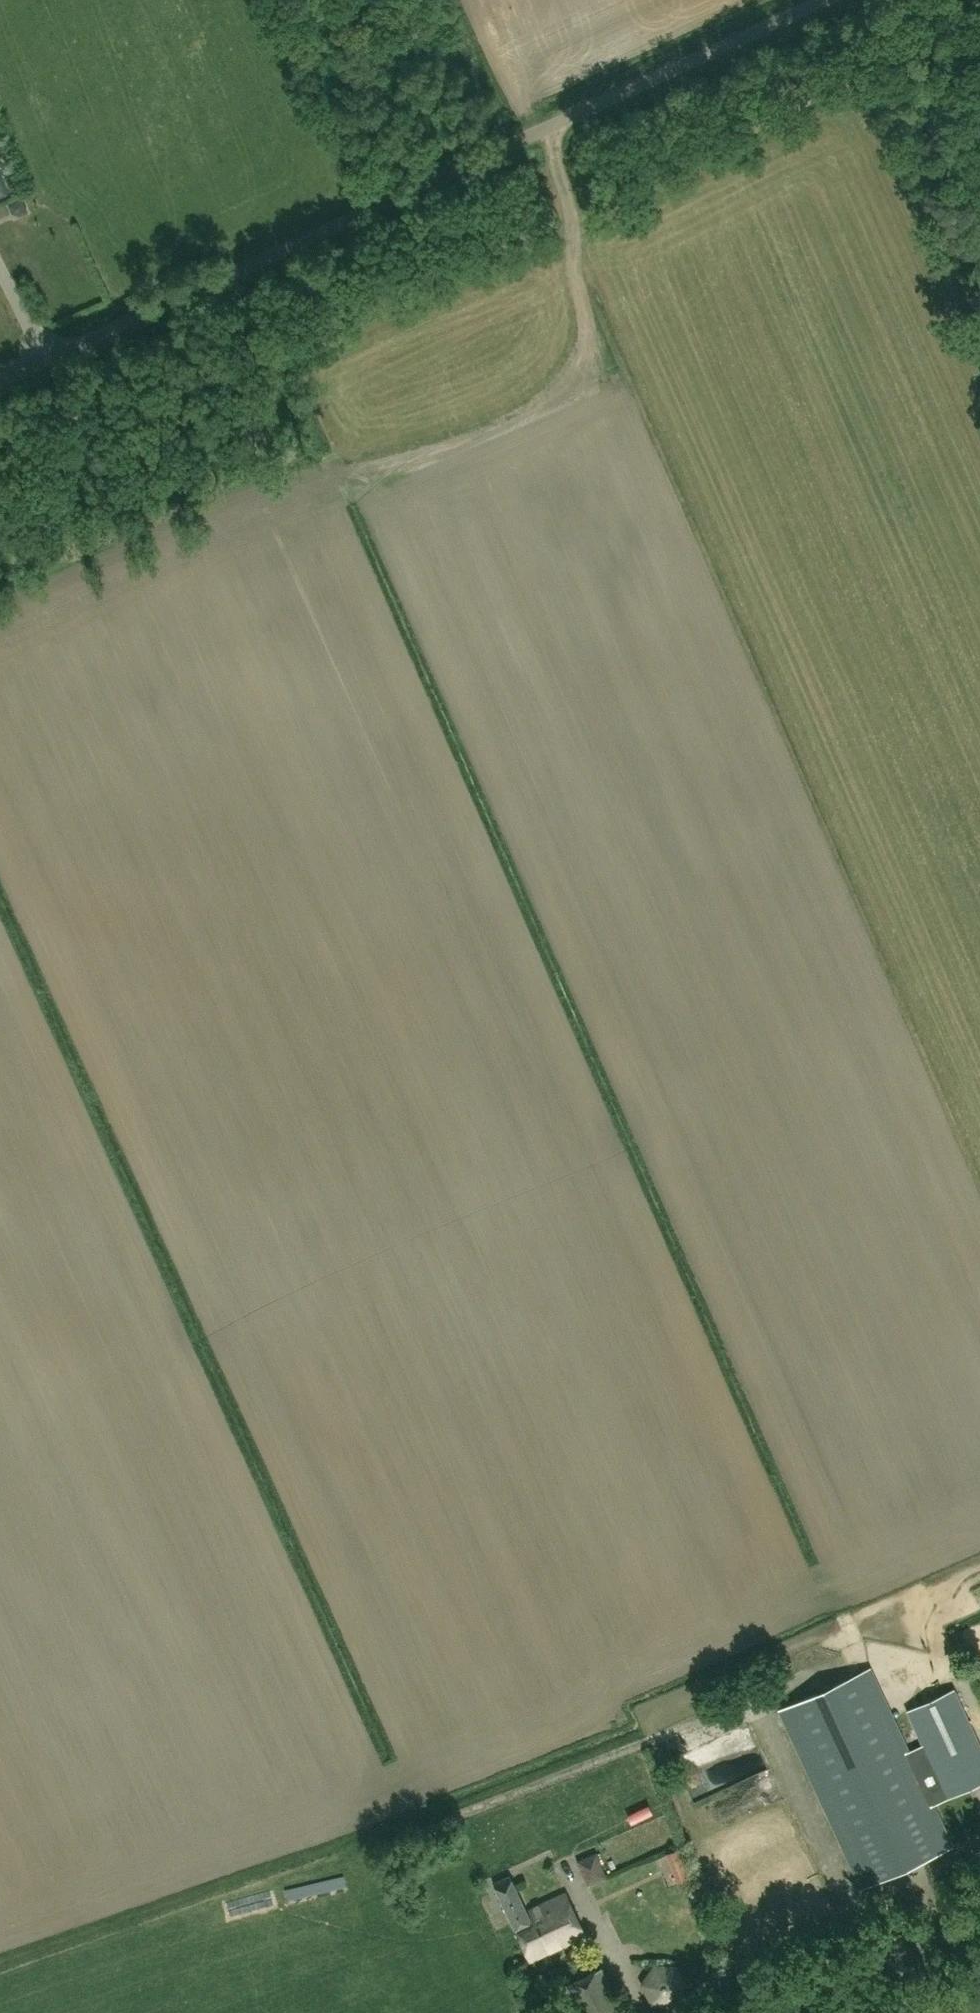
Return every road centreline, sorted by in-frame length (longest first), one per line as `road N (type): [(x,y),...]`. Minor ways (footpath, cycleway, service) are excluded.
road 1 (unclassified): [(0,384),(821,0)]
road 2 (unclassified): [(979,1910),(739,2012)]

